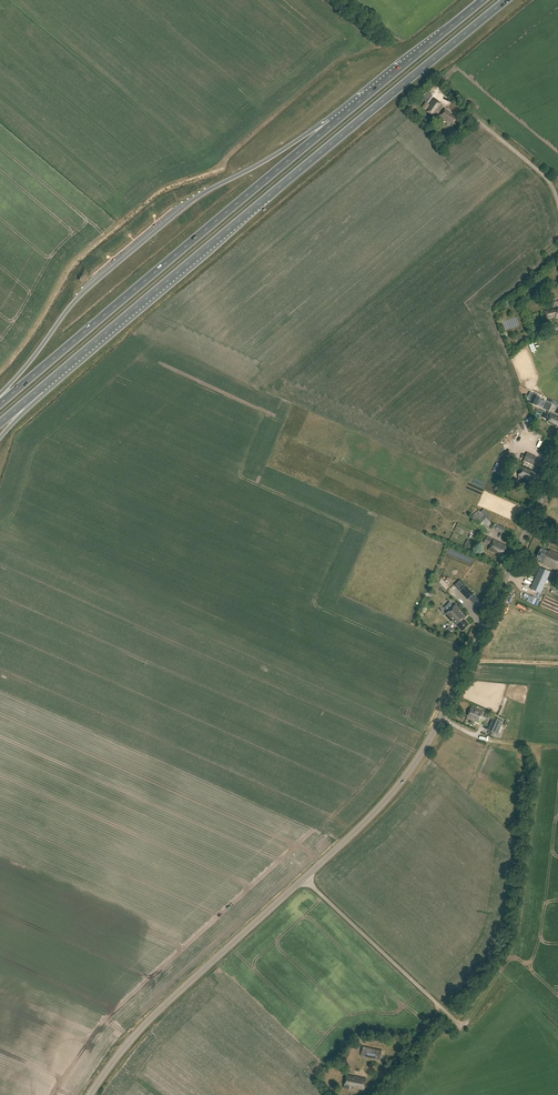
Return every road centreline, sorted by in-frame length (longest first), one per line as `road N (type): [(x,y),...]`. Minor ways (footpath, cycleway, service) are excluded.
road 1 (trunk): [(52,379),(506,0)]
road 2 (tertiary): [(304,878),(374,815),(415,764),(557,464)]
road 3 (trunk): [(352,107),(0,404)]
road 4 (tertiary): [(90,1094),(155,1013),(304,878)]
road 5 (unclassified): [(462,1028),(304,878)]
road 6 (trunk): [(482,0),(352,107)]
road 7 (trunk): [(352,107),(212,188)]
road 8 (unclassified): [(557,200),(546,175),(466,111)]
road 9 (trunk): [(78,297),(0,394)]

